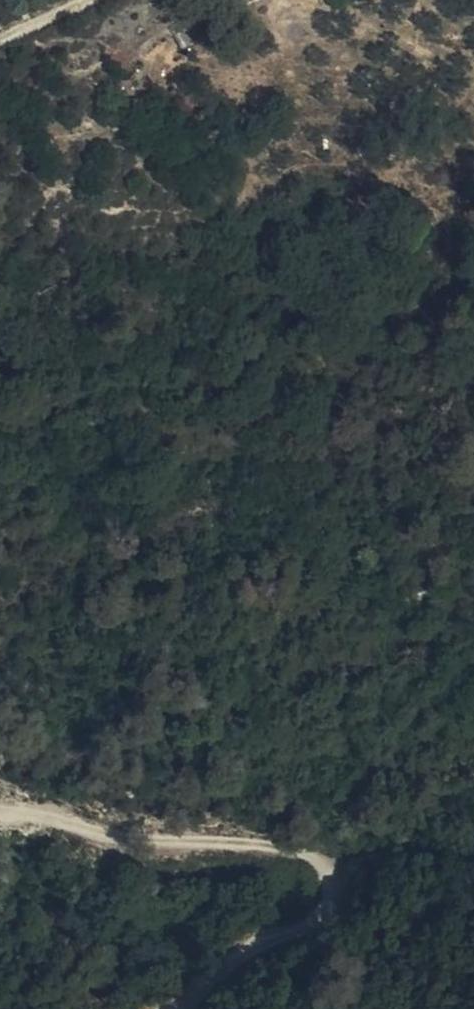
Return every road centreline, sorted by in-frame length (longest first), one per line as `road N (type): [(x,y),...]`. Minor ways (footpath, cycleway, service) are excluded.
road 1 (track): [(158,1008),(194,995),(318,898),(317,867),(297,851),(0,825)]

